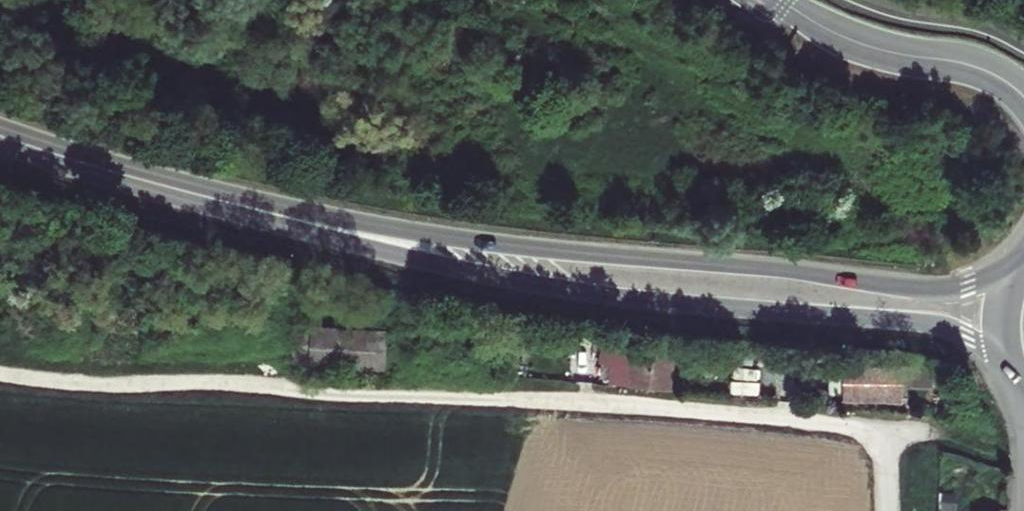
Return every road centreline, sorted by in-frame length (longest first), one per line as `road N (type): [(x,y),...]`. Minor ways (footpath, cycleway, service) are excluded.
road 1 (secondary): [(1021,264),(985,284),(921,289),(460,240),(127,176)]
road 2 (secondary): [(127,176),(513,280),(929,324),(982,344),(1008,364)]
road 3 (residential): [(303,392),(887,425),(889,510)]
road 4 (residential): [(778,0),(843,39),(978,68),(1023,96)]
road 5 (secondary): [(0,135),(127,176)]

